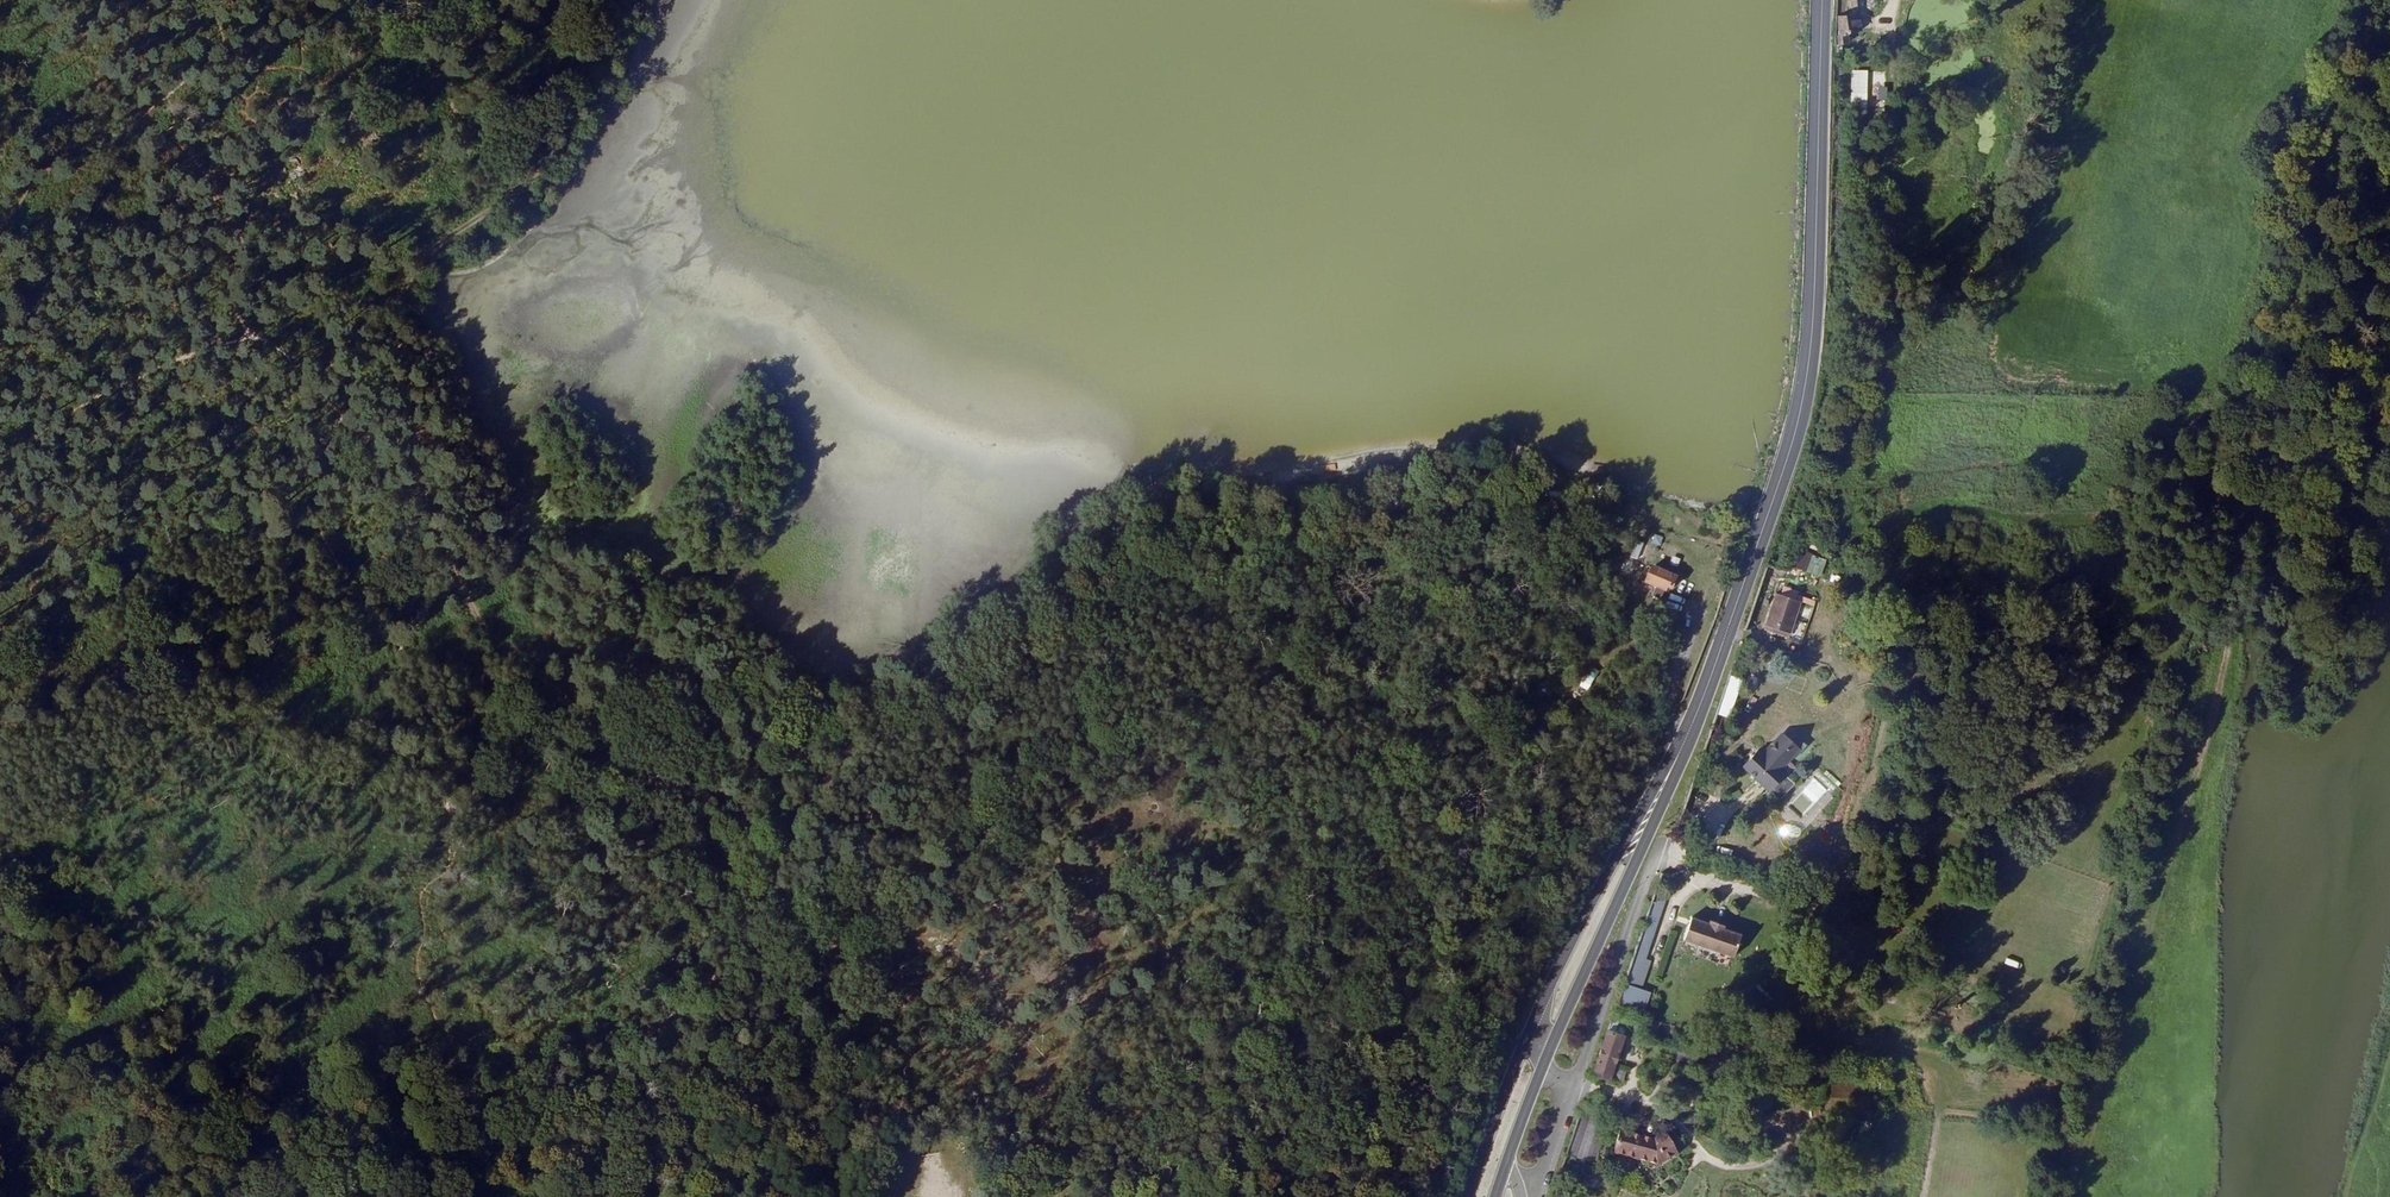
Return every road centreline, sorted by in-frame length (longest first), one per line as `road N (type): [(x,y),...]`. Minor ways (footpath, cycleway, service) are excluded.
road 1 (primary): [(1822,0),(1814,306),(1802,413),(1684,738)]
road 2 (primary): [(1544,1064),(1684,738)]
road 3 (primary): [(1684,738),(1532,1024)]
road 4 (track): [(1809,1196),(1783,1169),(1714,1162),(1647,1100),(1575,1082)]
road 5 (primary): [(1532,1024),(1469,1196)]

